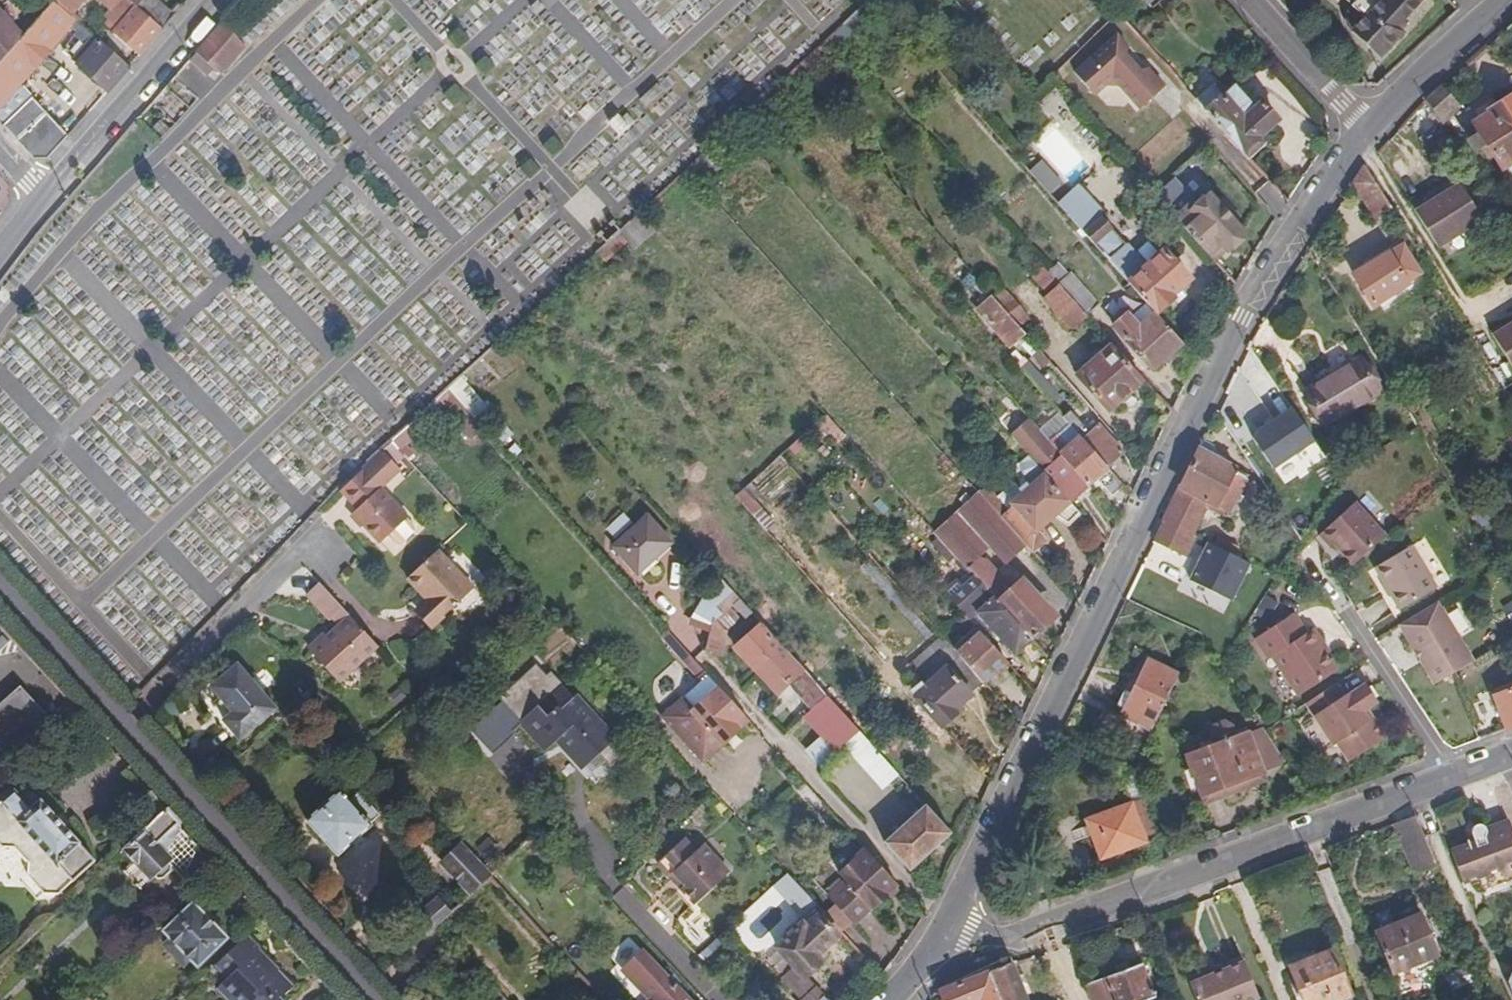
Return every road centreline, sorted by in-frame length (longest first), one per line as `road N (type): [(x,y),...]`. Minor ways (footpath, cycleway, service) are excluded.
road 1 (tertiary): [(949,924),(1240,316),(1367,126)]
road 2 (residential): [(949,924),(995,936),(1047,927),(1511,754)]
road 3 (residential): [(0,590),(368,999)]
road 4 (tertiary): [(213,0),(45,197)]
road 5 (tertiary): [(1367,126),(1503,0)]
road 6 (residential): [(1367,126),(1251,0)]

